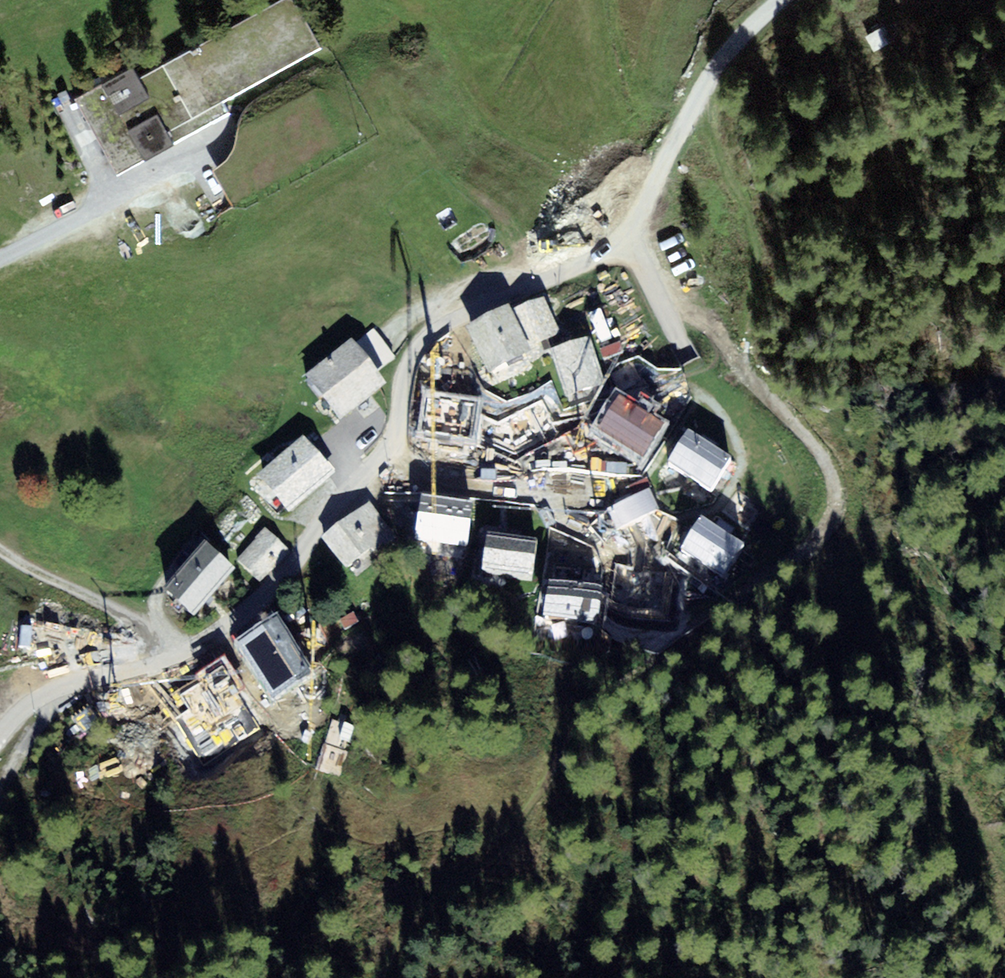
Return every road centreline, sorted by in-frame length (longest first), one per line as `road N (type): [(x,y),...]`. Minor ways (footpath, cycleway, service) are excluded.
road 1 (residential): [(674,144),(610,248),(452,320),(421,345),(408,370),(392,443),(250,607),(176,659),(40,696),(0,736)]
road 2 (unclassified): [(782,0),(728,53),(674,144)]

